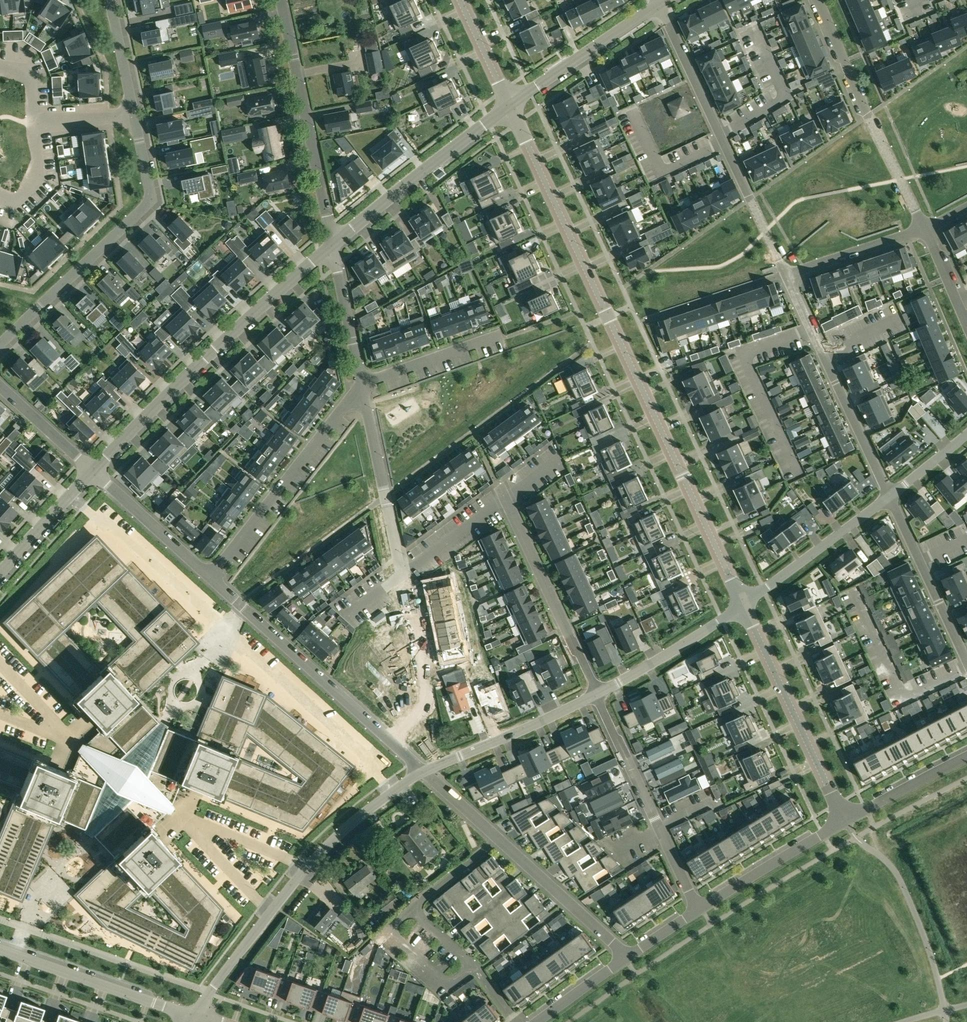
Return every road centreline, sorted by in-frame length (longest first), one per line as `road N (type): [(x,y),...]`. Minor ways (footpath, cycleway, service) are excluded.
road 1 (unclassified): [(511,105),(743,606)]
road 2 (residential): [(193,1015),(315,858),(426,771)]
road 3 (tertiary): [(332,244),(95,473)]
road 4 (residential): [(659,4),(785,274)]
road 5 (residential): [(0,345),(151,198),(135,116)]
road 6 (residential): [(818,0),(923,229)]
road 7 (residential): [(280,0),(332,244)]
road 8 (residential): [(206,578),(392,742)]
road 9 (residential): [(785,274),(888,498)]
road 10 (residential): [(206,578),(362,388)]
road 11 (unclassified): [(743,606),(844,821)]
road 12 (residential): [(702,907),(598,694)]
road 13 (tertiary): [(511,105),(332,244)]
road 14 (residential): [(598,694),(503,500)]
road 15 (unclassified): [(193,1015),(0,950)]
road 16 (residential): [(362,388),(400,576)]
road 17 (residential): [(598,694),(426,771)]
road 18 (residential): [(888,498),(966,663)]
road 19 (residential): [(400,576),(427,701),(392,742)]
road 20 (residential): [(888,498),(743,606)]
road 21 (residential): [(659,4),(511,105)]
road 22 (residential): [(493,839),(627,956)]
road 23 (residential): [(743,606),(598,694)]
road 24 (residential): [(702,907),(844,821)]
road 25 (residential): [(95,473),(206,578)]
road 26 (residential): [(332,244),(362,388)]
road 27 (residential): [(362,388),(499,335)]
road 28 (residential): [(923,229),(785,274)]
road 29 (residential): [(412,909),(389,929),(450,985),(472,966)]
road 30 (tertiary): [(95,473),(0,577)]
road 31 (residential): [(844,821),(966,758)]
road 32 (residential): [(0,386),(95,473)]
road 33 (residential): [(503,500),(400,576)]

